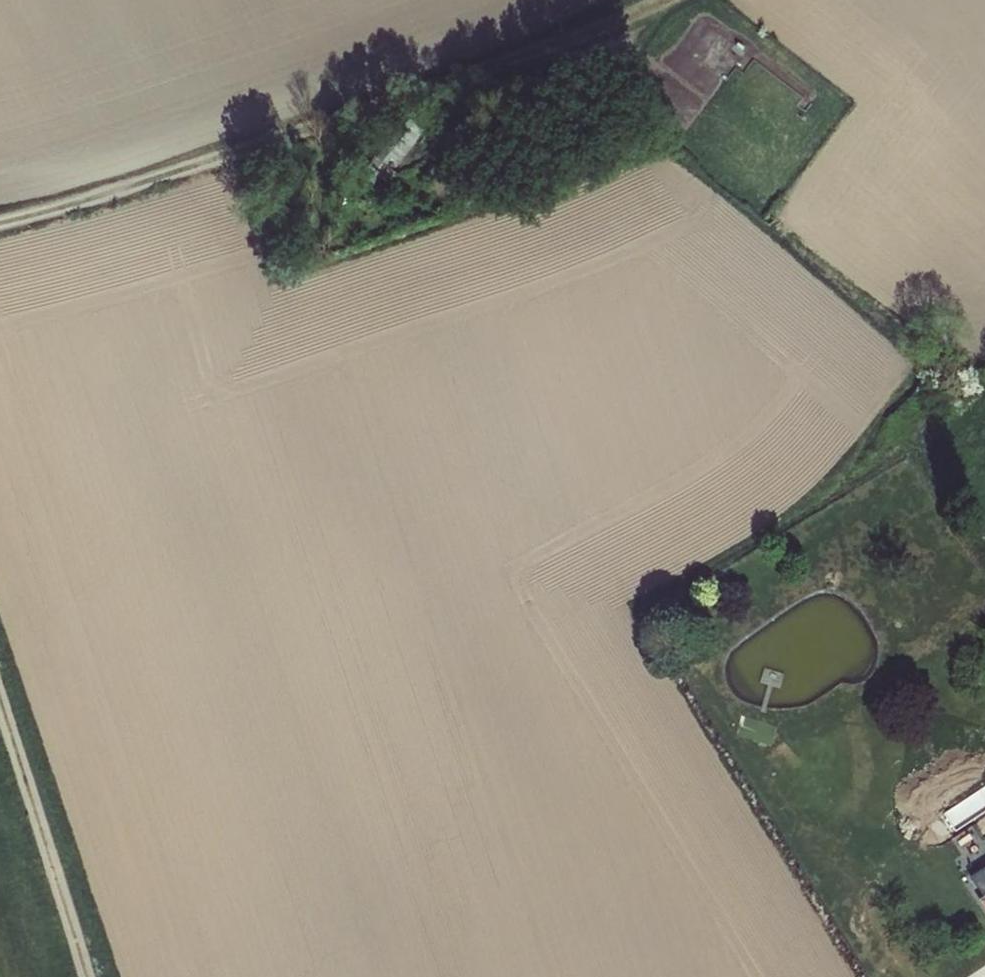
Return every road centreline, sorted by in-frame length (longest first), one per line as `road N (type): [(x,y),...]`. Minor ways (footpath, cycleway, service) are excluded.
road 1 (track): [(0,225),(431,89),(585,35),(656,0)]
road 2 (track): [(88,976),(0,702)]

